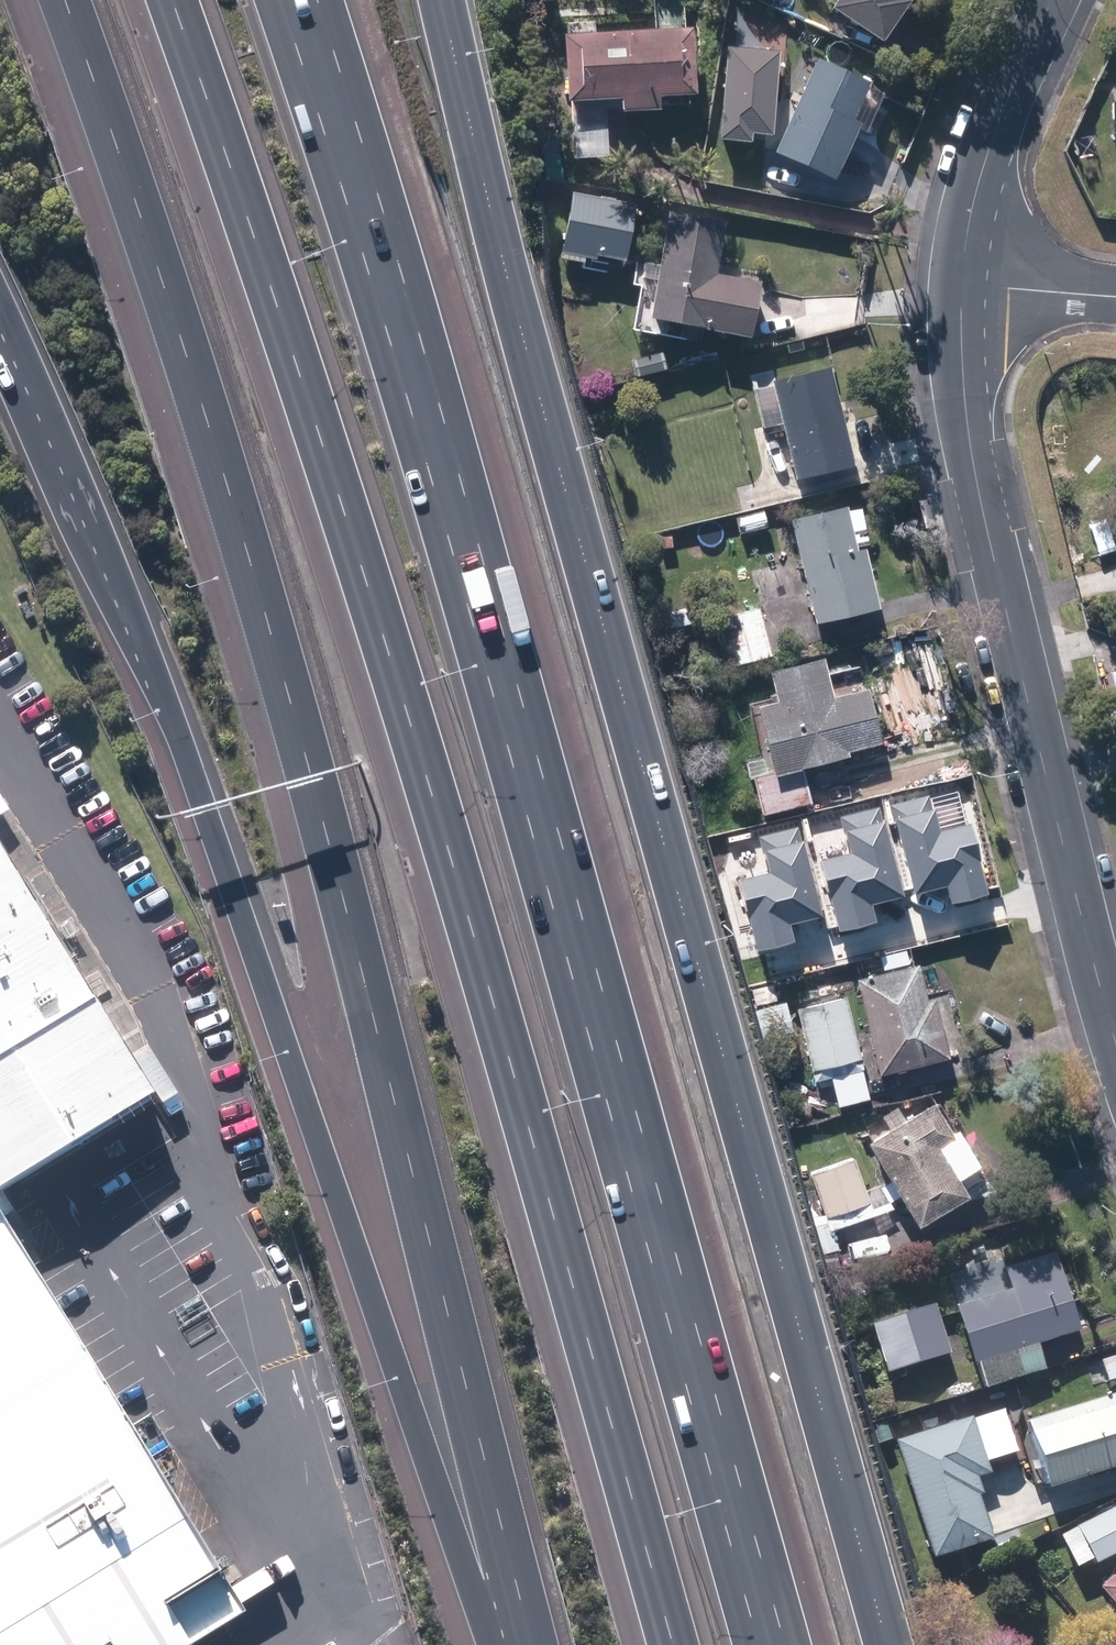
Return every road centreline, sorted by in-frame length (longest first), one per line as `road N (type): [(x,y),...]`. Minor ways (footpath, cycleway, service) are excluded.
road 1 (motorway): [(674,1644),(401,688),(169,0)]
road 2 (motorway): [(281,0),(470,608),(761,1644)]
road 3 (motorway): [(532,1644),(273,623),(128,171),(63,0)]
road 4 (motorway): [(442,0),(889,1644)]
road 5 (motorway): [(496,1644),(462,1568),(232,885),(0,333)]
road 6 (residential): [(962,282),(973,419),(1115,1050)]
road 7 (residential): [(1062,0),(975,202),(962,282)]
road 8 (residential): [(962,282),(1115,291)]

